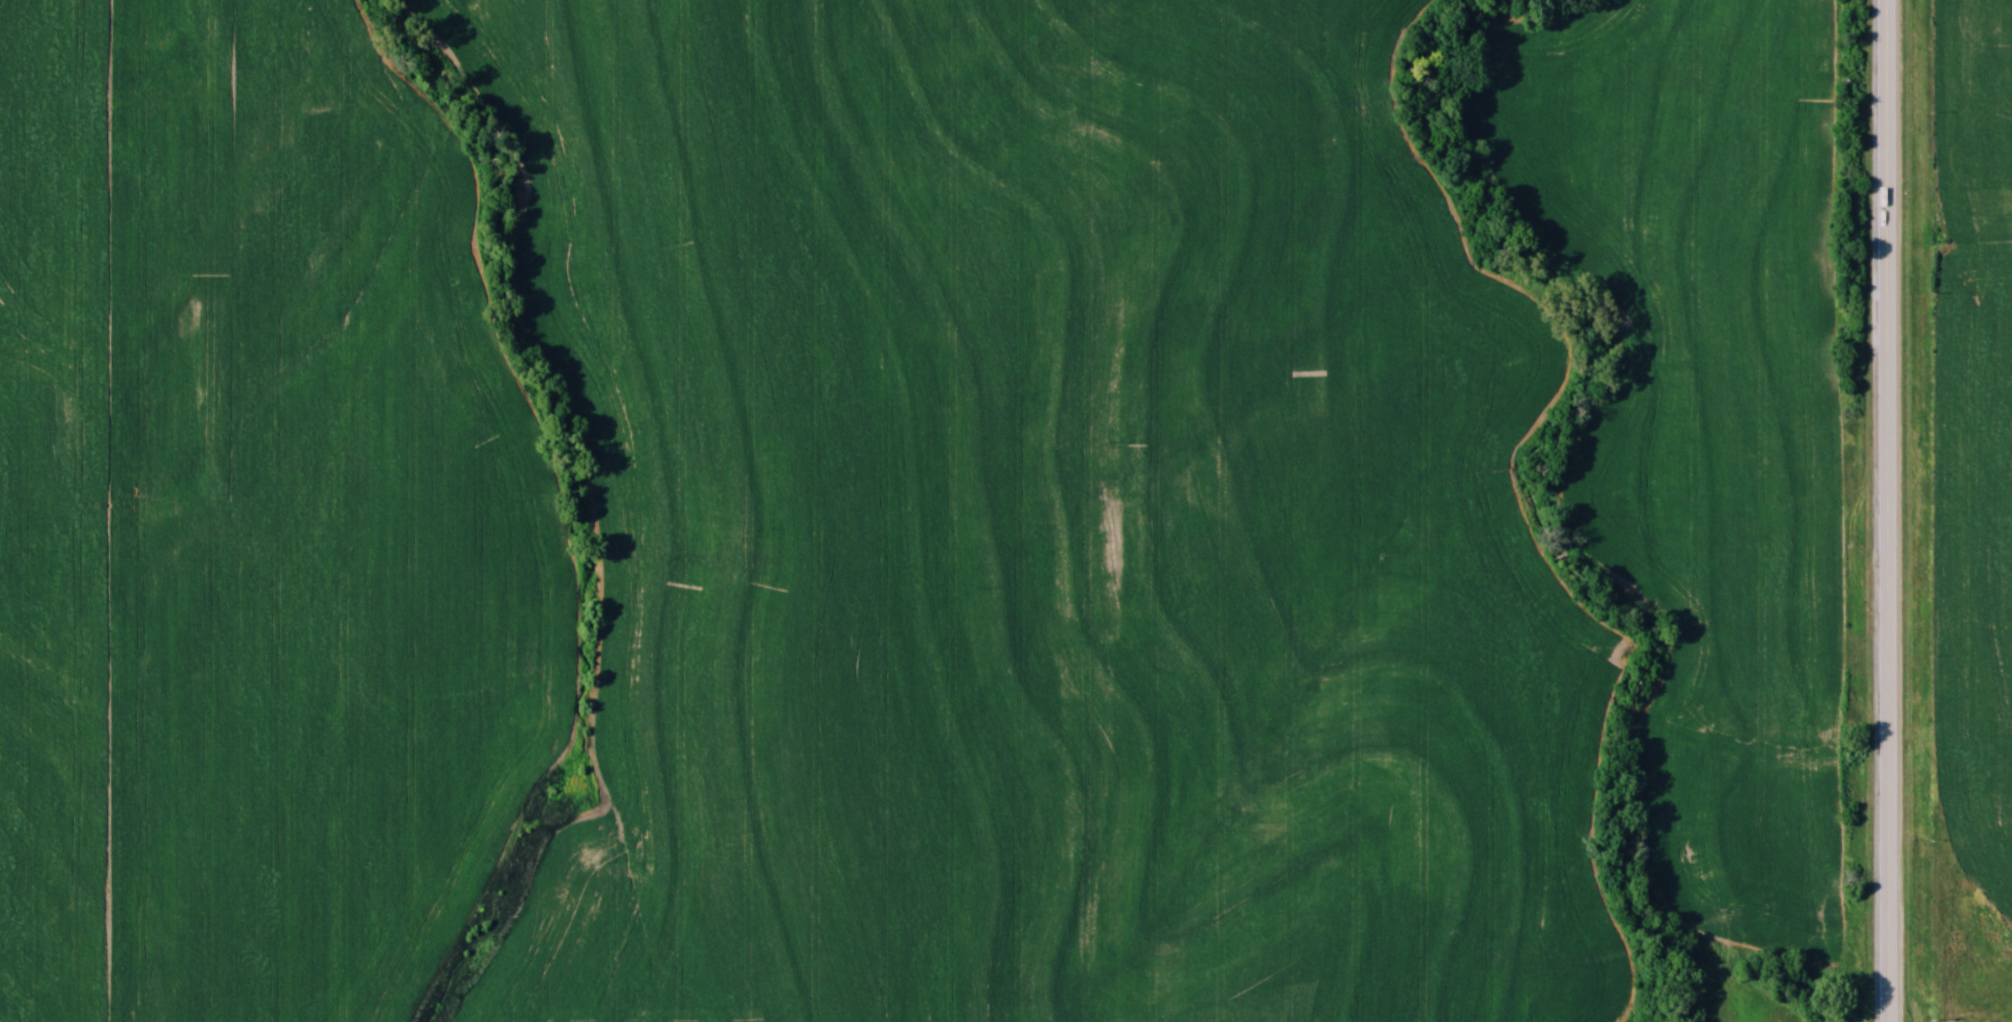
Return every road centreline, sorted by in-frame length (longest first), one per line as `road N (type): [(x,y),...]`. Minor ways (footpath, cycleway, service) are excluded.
road 1 (trunk): [(1890,1021),(1884,0)]

